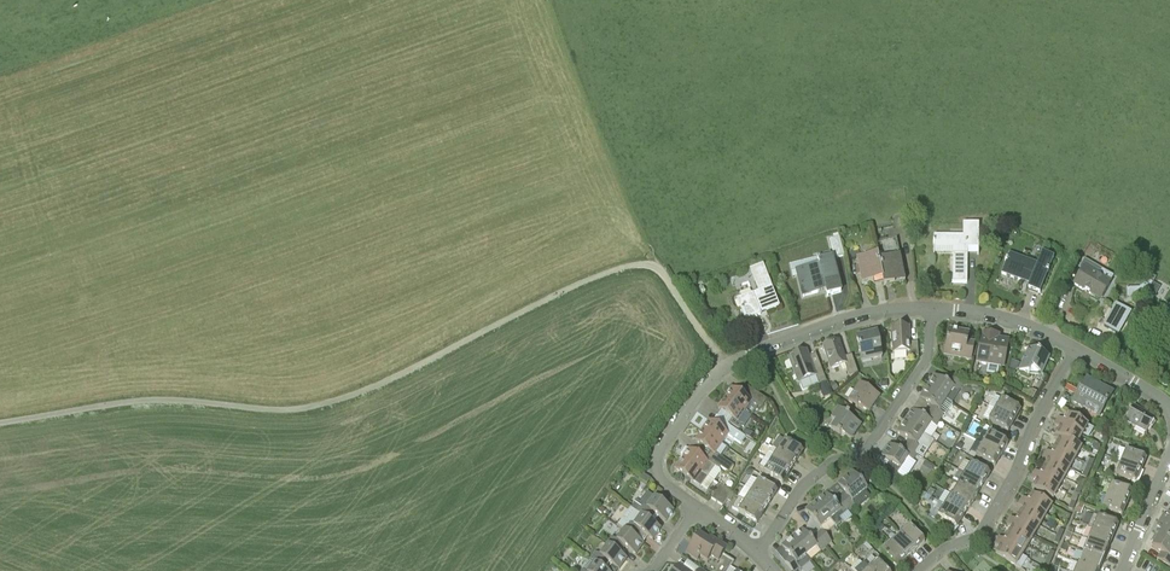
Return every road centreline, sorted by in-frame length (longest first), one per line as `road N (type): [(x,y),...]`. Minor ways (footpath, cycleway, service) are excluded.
road 1 (unclassified): [(0,423),(148,400),(319,405),(414,368),(575,285),(639,264),(660,268),(726,365)]
road 2 (residential): [(758,553),(804,484),(835,460),(867,451),(929,356),(932,309)]
road 3 (residential): [(1076,348),(986,526),(918,570)]
road 4 (residential): [(932,309),(859,314),(726,365)]
road 5 (residential): [(698,508),(659,478),(657,455),(726,365)]
road 6 (residential): [(1076,348),(991,314),(932,309)]
road 7 (residential): [(1124,570),(1169,457)]

